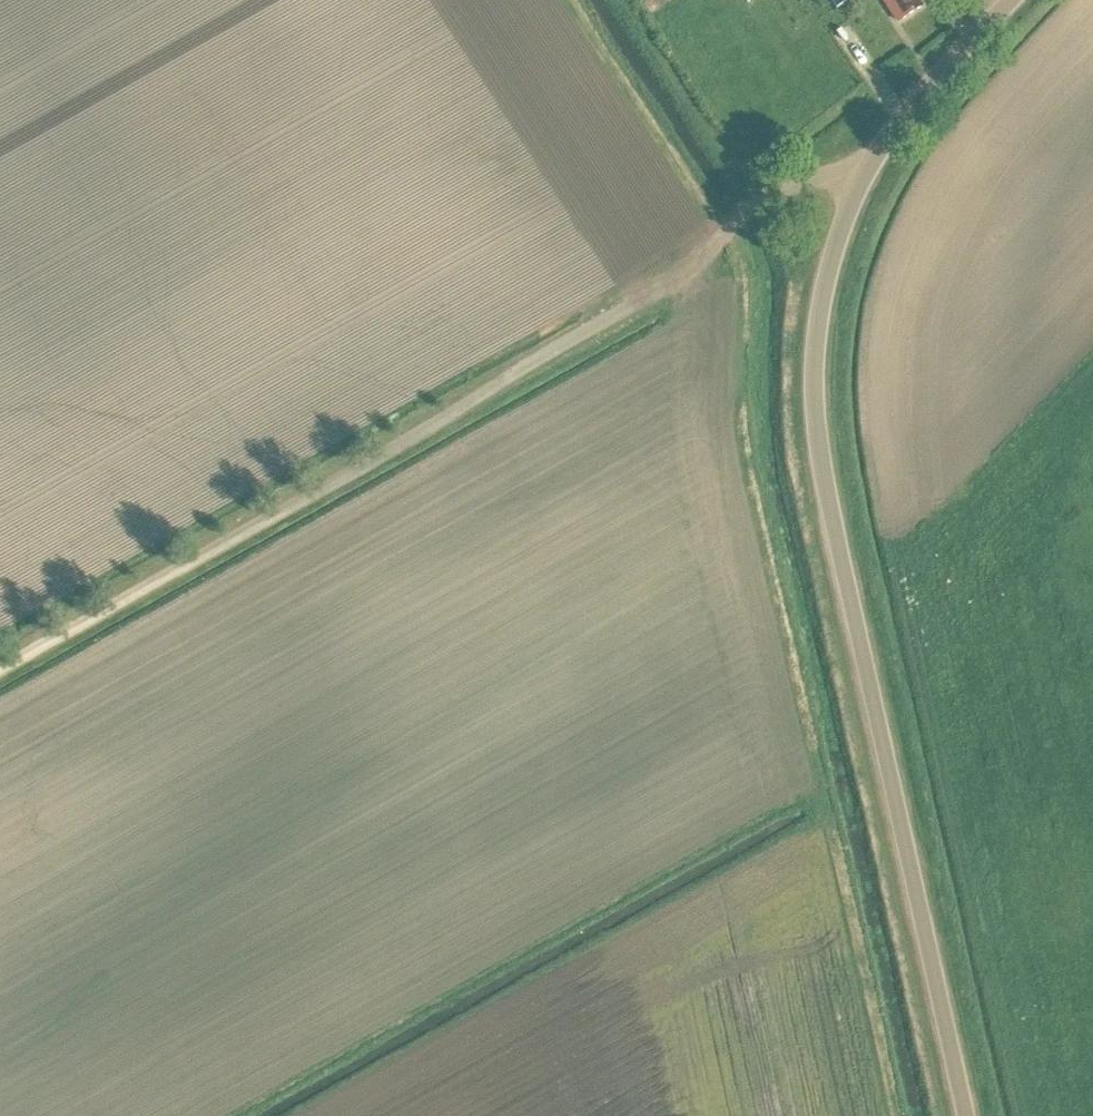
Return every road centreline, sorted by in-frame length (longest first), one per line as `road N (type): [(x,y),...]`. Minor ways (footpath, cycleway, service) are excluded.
road 1 (unclassified): [(972,1115),(817,389),(831,250),(956,63),(1018,0)]

